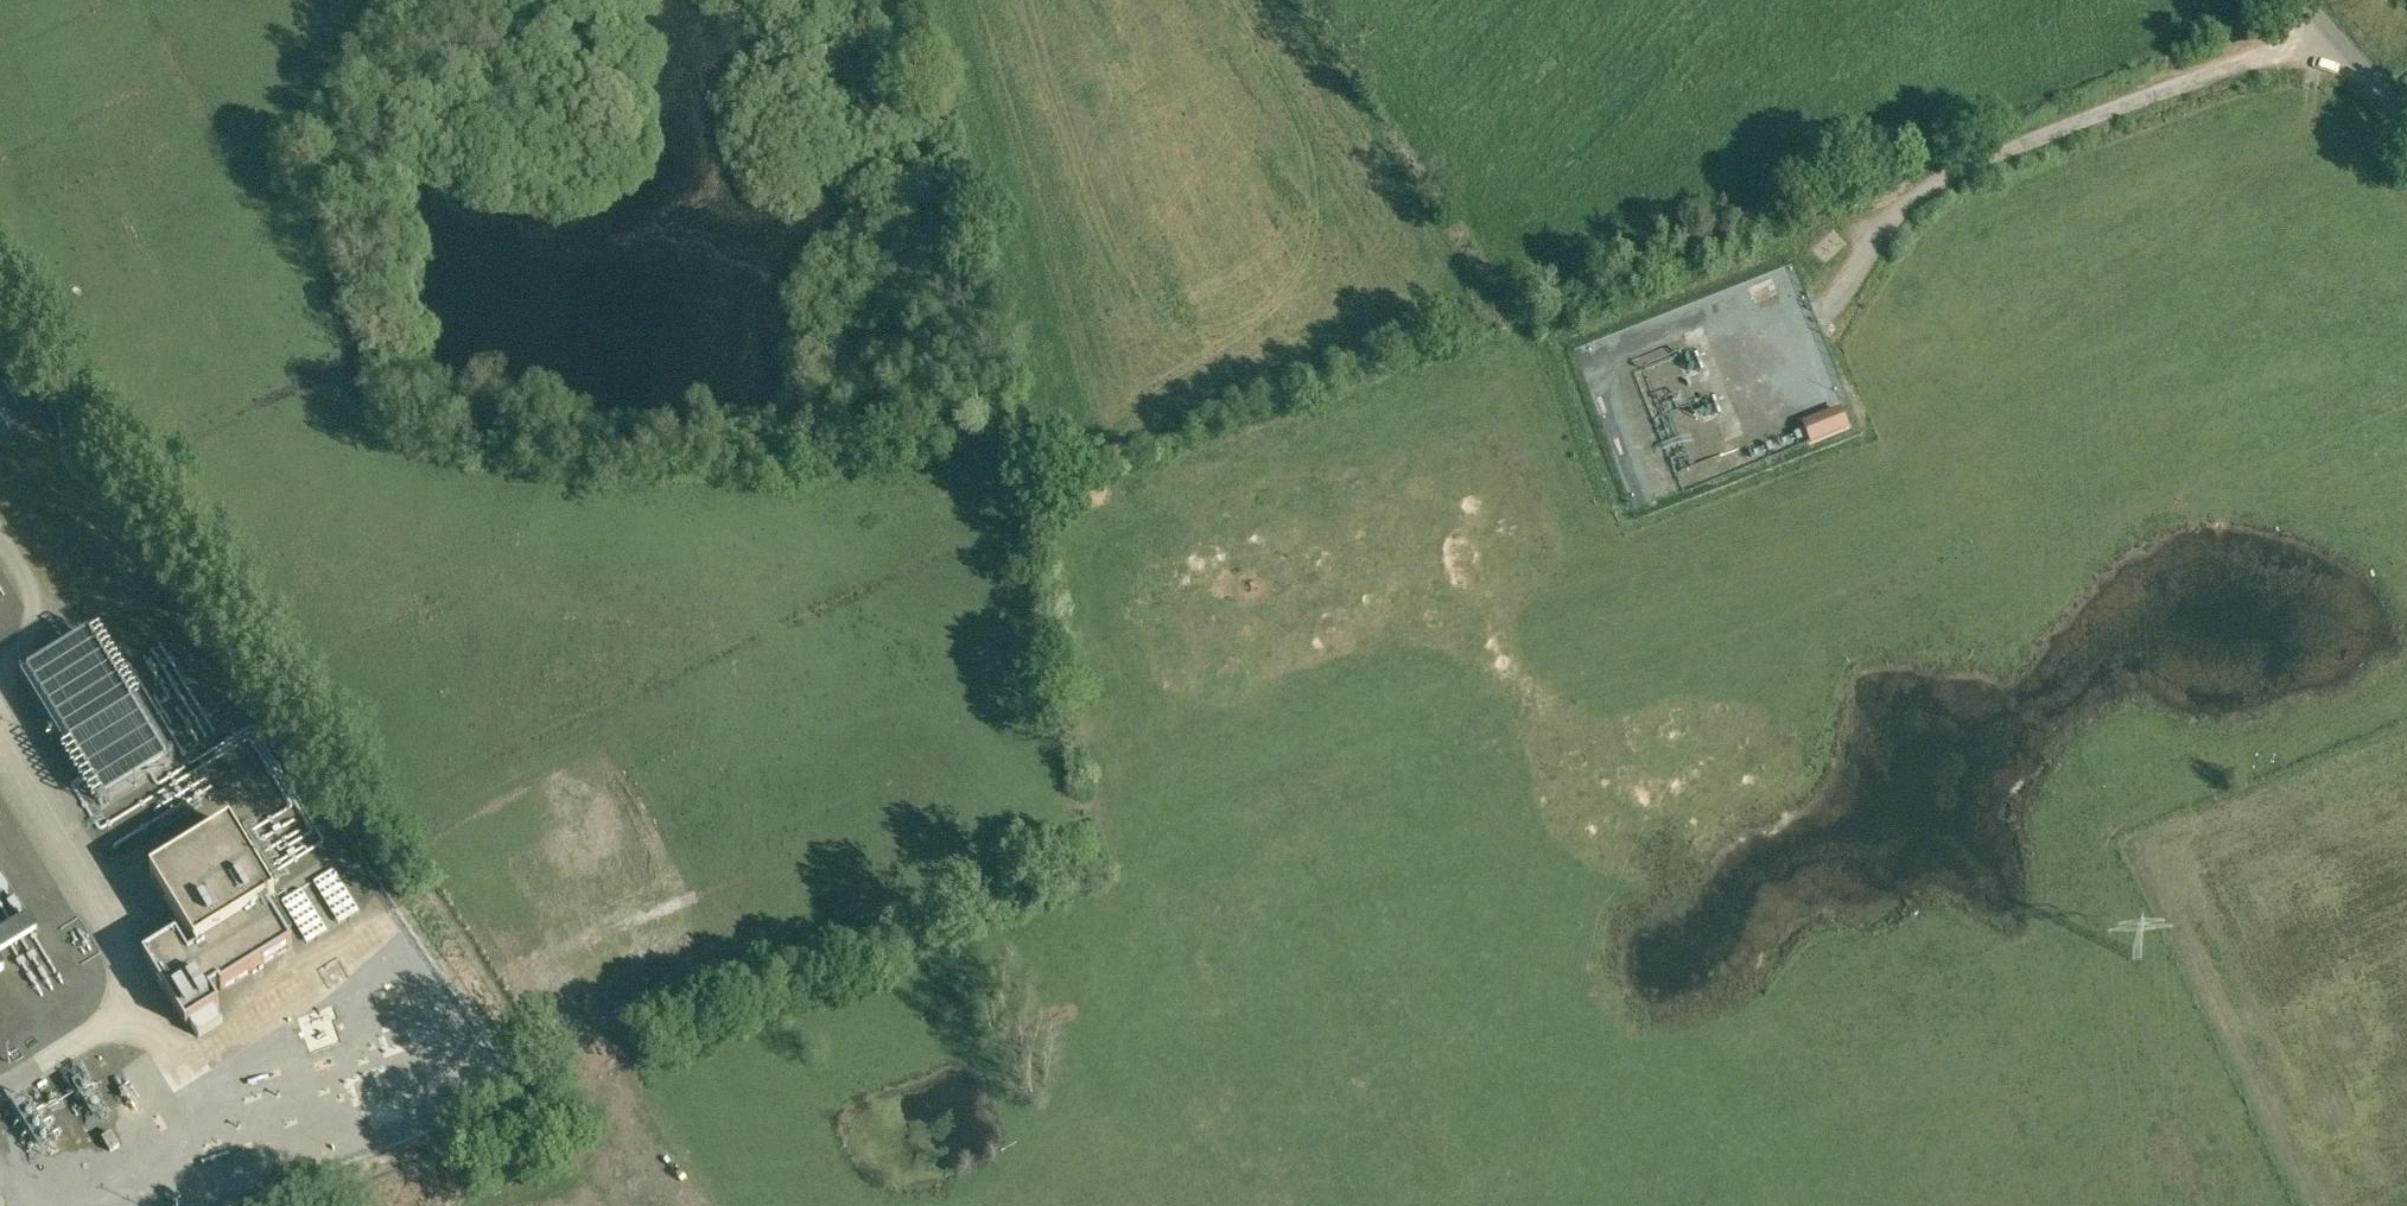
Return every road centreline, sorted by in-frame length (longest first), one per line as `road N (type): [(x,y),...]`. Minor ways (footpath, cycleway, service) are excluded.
road 1 (unclassified): [(2300,0),(2406,117)]

